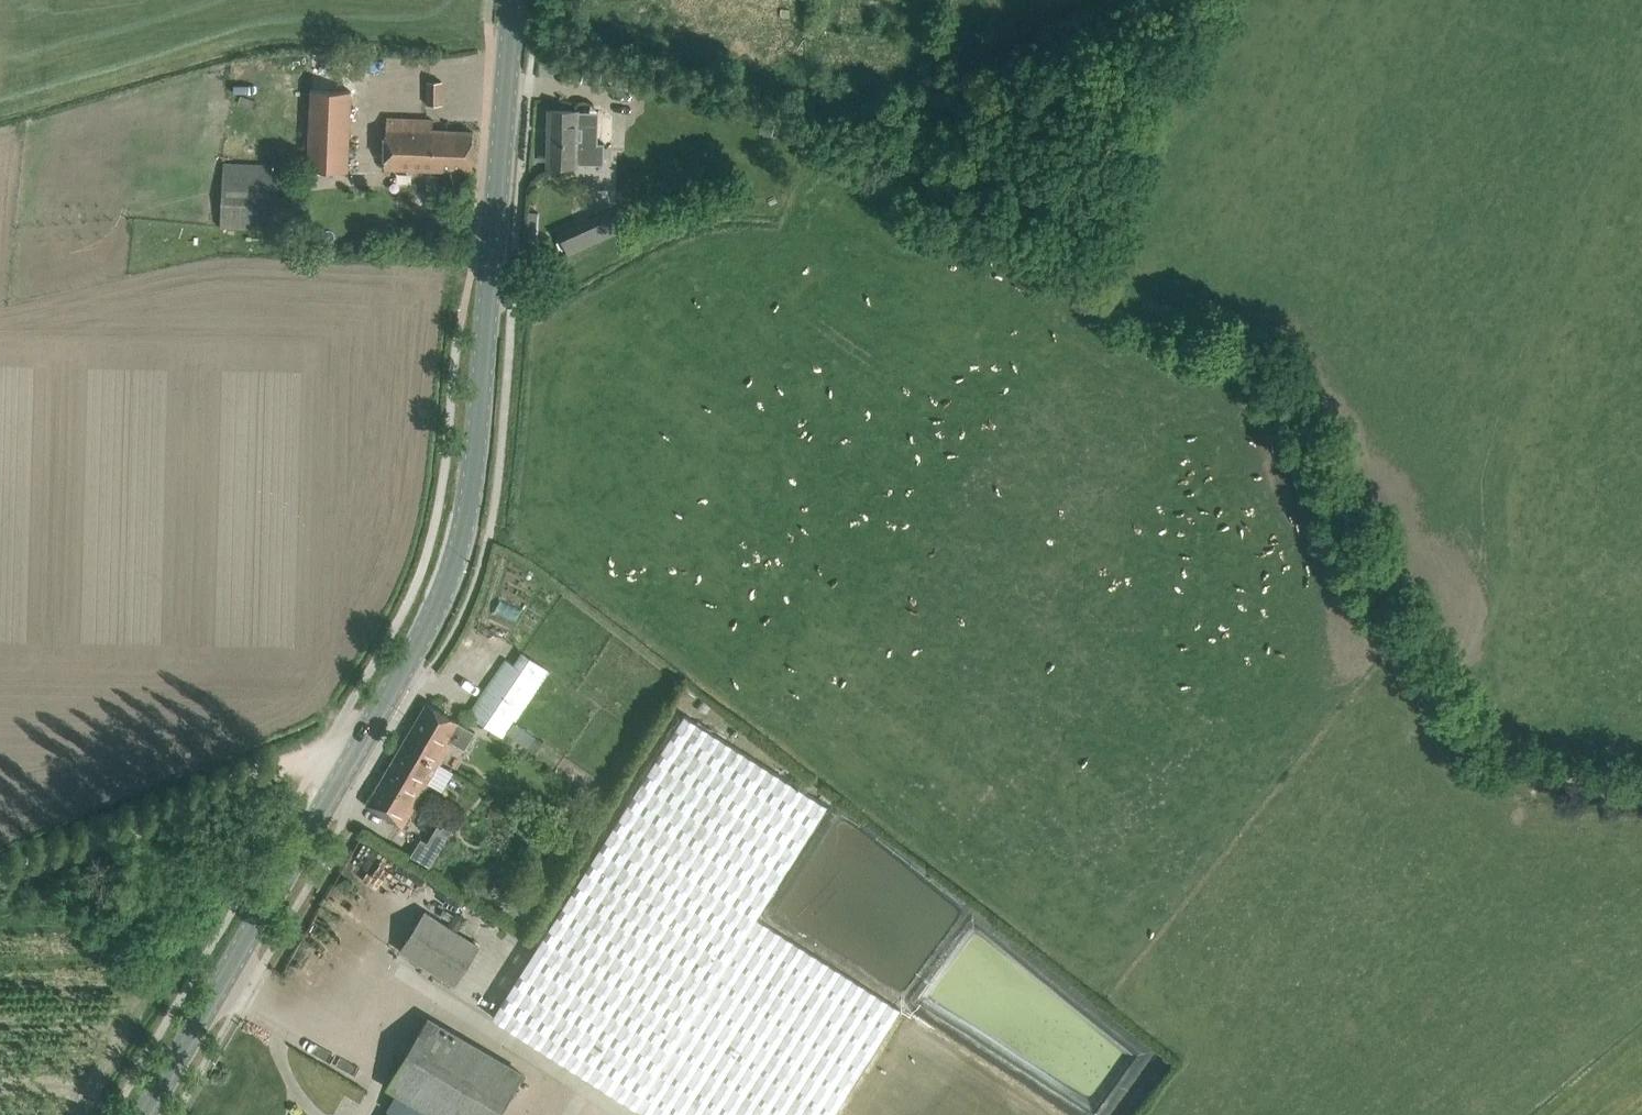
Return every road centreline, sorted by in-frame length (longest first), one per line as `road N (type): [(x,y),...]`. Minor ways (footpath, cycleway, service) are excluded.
road 1 (tertiary): [(145,1114),(419,645),(457,556),(473,482),(515,0)]
road 2 (track): [(0,882),(294,760),(342,775)]
road 3 (track): [(1641,793),(1573,785),(1514,763),(1455,719),(1416,672),(1391,625)]

